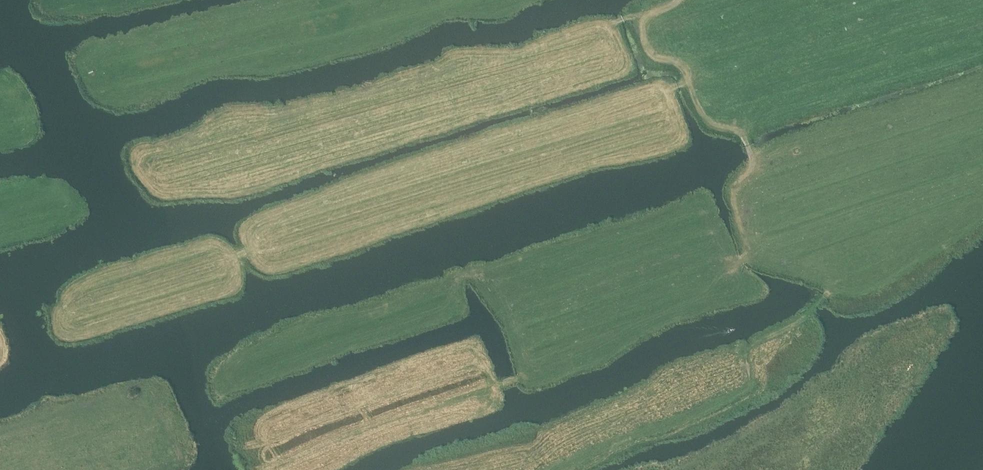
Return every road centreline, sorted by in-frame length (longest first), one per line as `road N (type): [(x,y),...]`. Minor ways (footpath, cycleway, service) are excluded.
road 1 (track): [(680,0),(645,25),(654,57),(686,78),(716,130),(739,134),(750,149),(735,205),(750,252),(734,267)]
road 2 (track): [(750,252),(761,267),(827,294),(749,348),(749,382),(727,398)]

